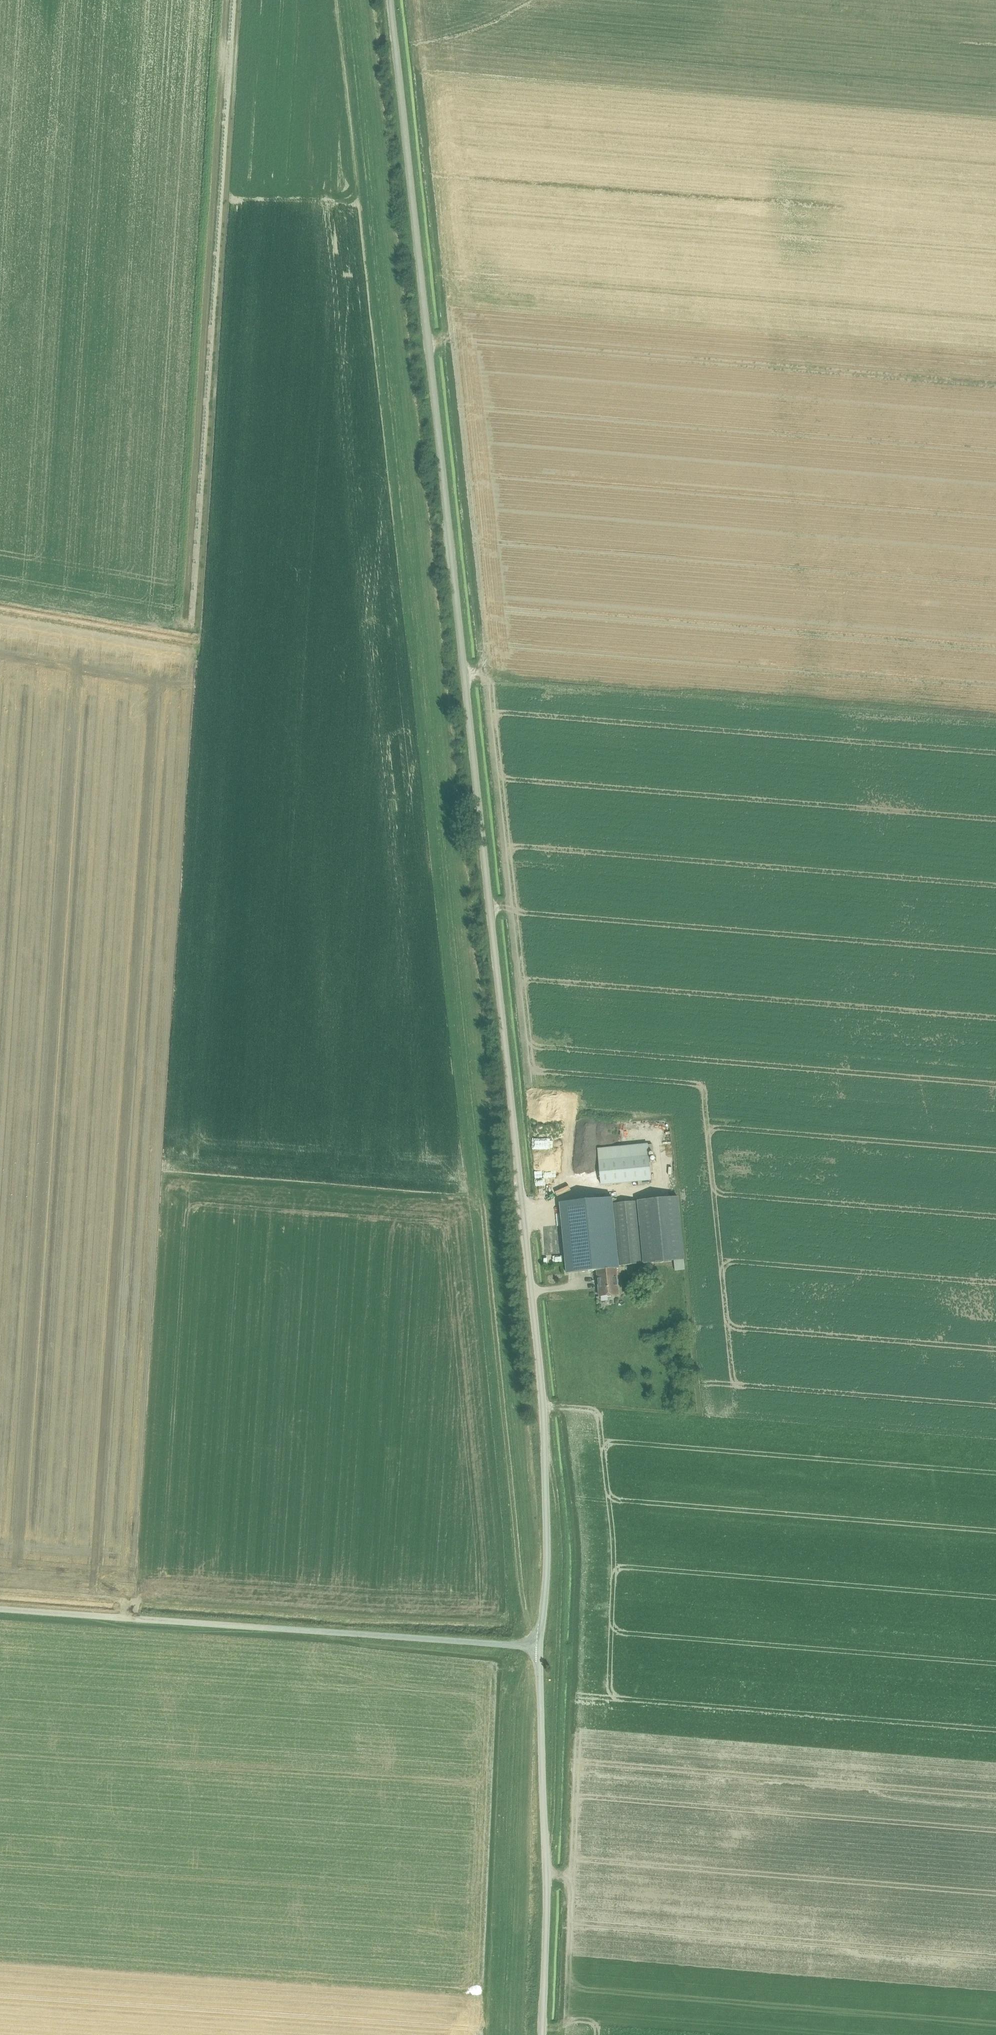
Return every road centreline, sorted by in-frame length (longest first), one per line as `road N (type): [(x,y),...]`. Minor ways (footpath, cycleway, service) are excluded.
road 1 (unclassified): [(536,1649),(548,1558),(539,1359),(392,0)]
road 2 (unclassified): [(536,1649),(0,1610)]
road 3 (unclassified): [(542,2034),(549,1874),(536,1649)]

